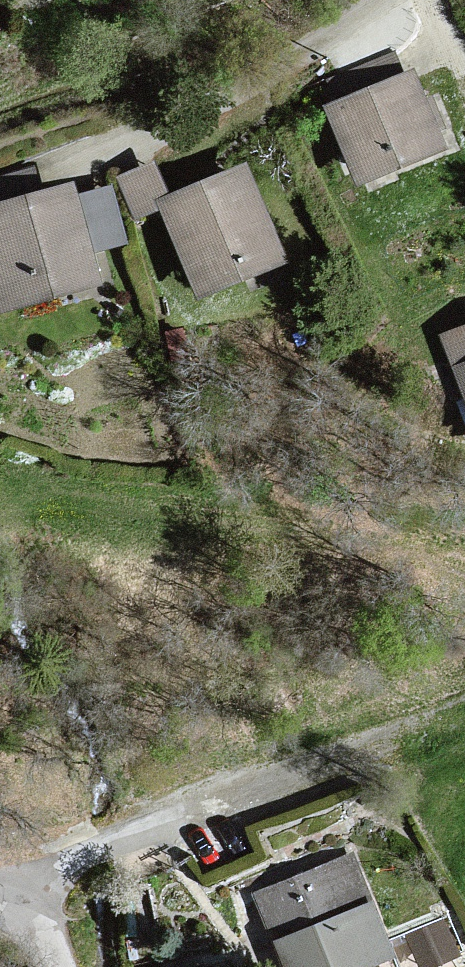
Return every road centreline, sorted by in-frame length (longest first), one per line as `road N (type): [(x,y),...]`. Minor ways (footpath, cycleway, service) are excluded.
road 1 (track): [(10,901),(464,715)]

